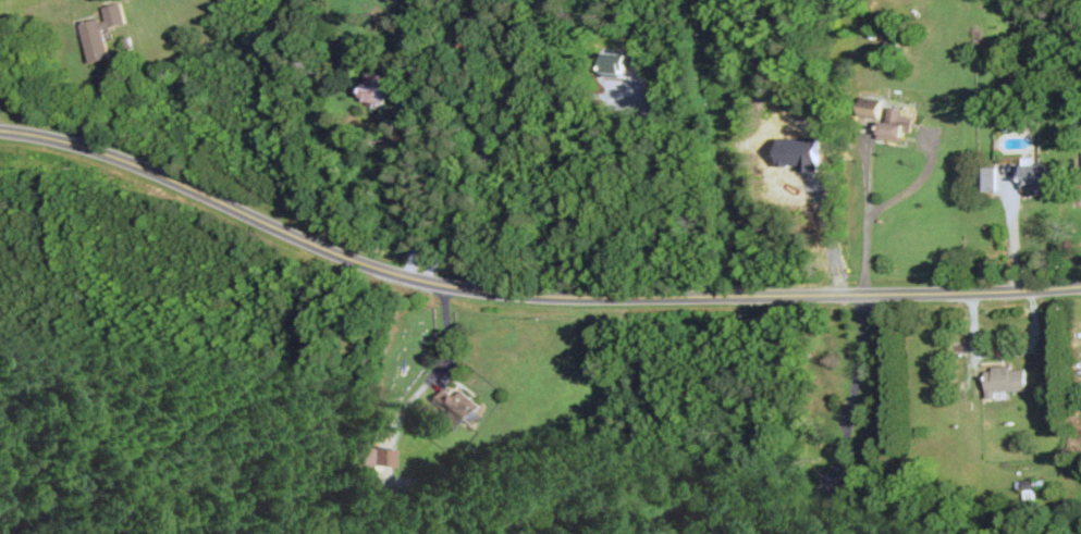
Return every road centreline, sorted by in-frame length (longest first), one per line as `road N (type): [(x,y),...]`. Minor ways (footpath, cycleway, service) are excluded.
road 1 (residential): [(1080,286),(864,297),(480,290),(334,252),(125,160),(0,129)]

